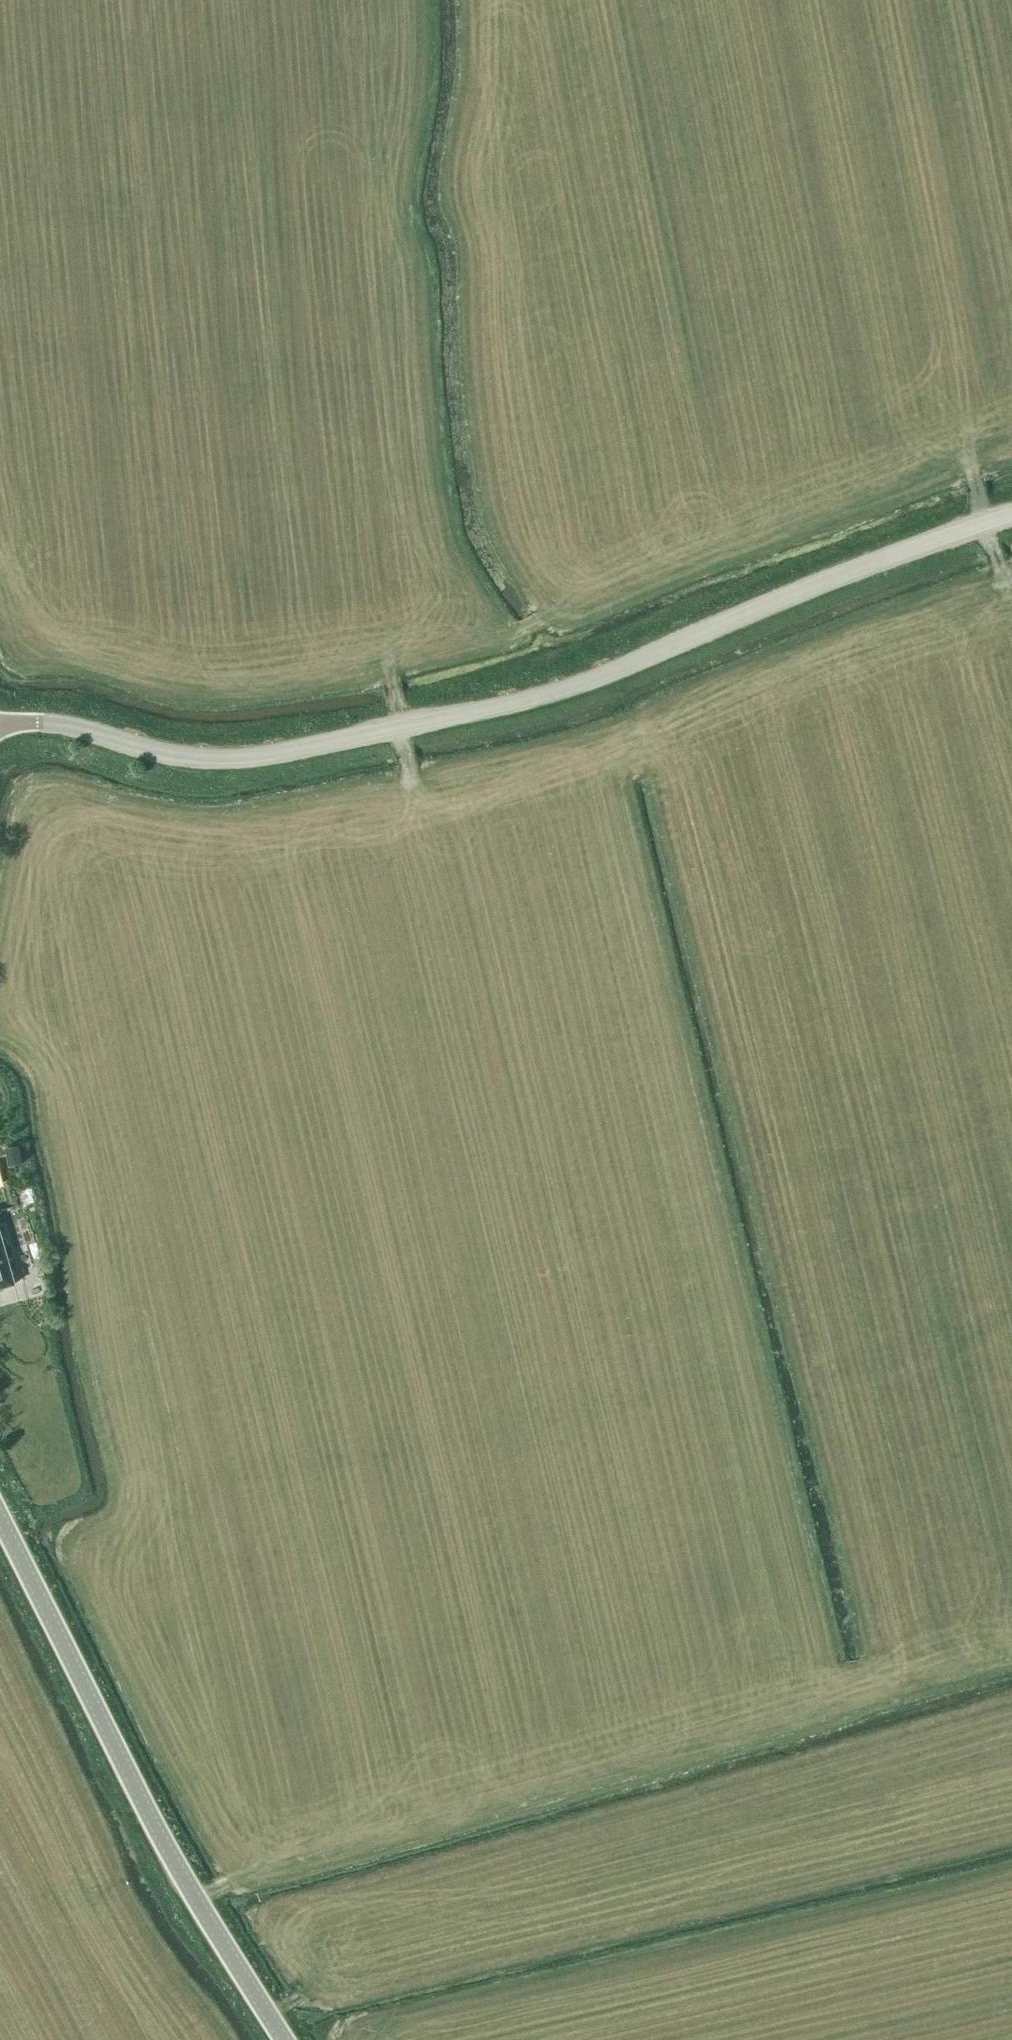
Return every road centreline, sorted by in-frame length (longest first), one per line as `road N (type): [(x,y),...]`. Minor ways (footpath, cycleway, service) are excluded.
road 1 (tertiary): [(0,726),(66,725),(159,751),(230,758),(507,705),(602,675),(834,577),(1011,514)]
road 2 (tertiary): [(283,2039),(165,1852),(0,1518)]

